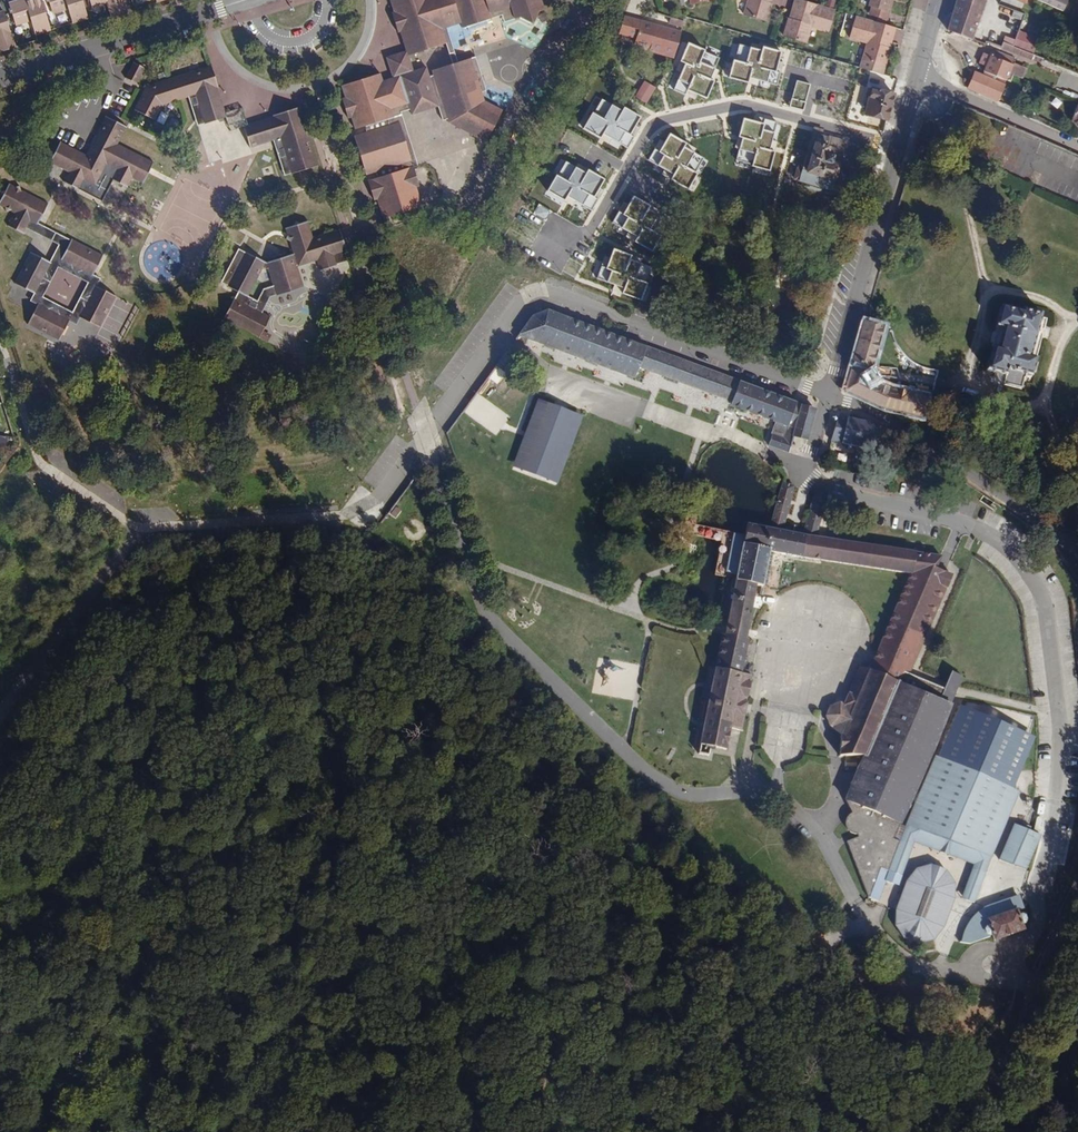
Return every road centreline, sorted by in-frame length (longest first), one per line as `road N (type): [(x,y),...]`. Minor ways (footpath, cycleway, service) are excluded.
road 1 (unclassified): [(829,393),(546,288),(526,294),(375,500),(350,516),(140,530)]
road 2 (unclassified): [(829,393),(811,452),(814,480),(969,524),(1004,544),(1046,609),(1060,717),(1041,920),(1026,950),(993,964),(1036,1009)]
road 3 (residential): [(902,140),(743,104),(665,121),(649,133),(574,258)]
road 4 (unclassified): [(829,393),(984,477),(1058,530),(1077,564)]
road 5 (residential): [(829,393),(902,140)]
road 6 (residential): [(0,76),(244,0)]
road 7 (unclassified): [(140,530),(0,712)]
road 8 (track): [(125,1131),(0,985)]
road 9 (unclassified): [(1077,149),(917,79)]

